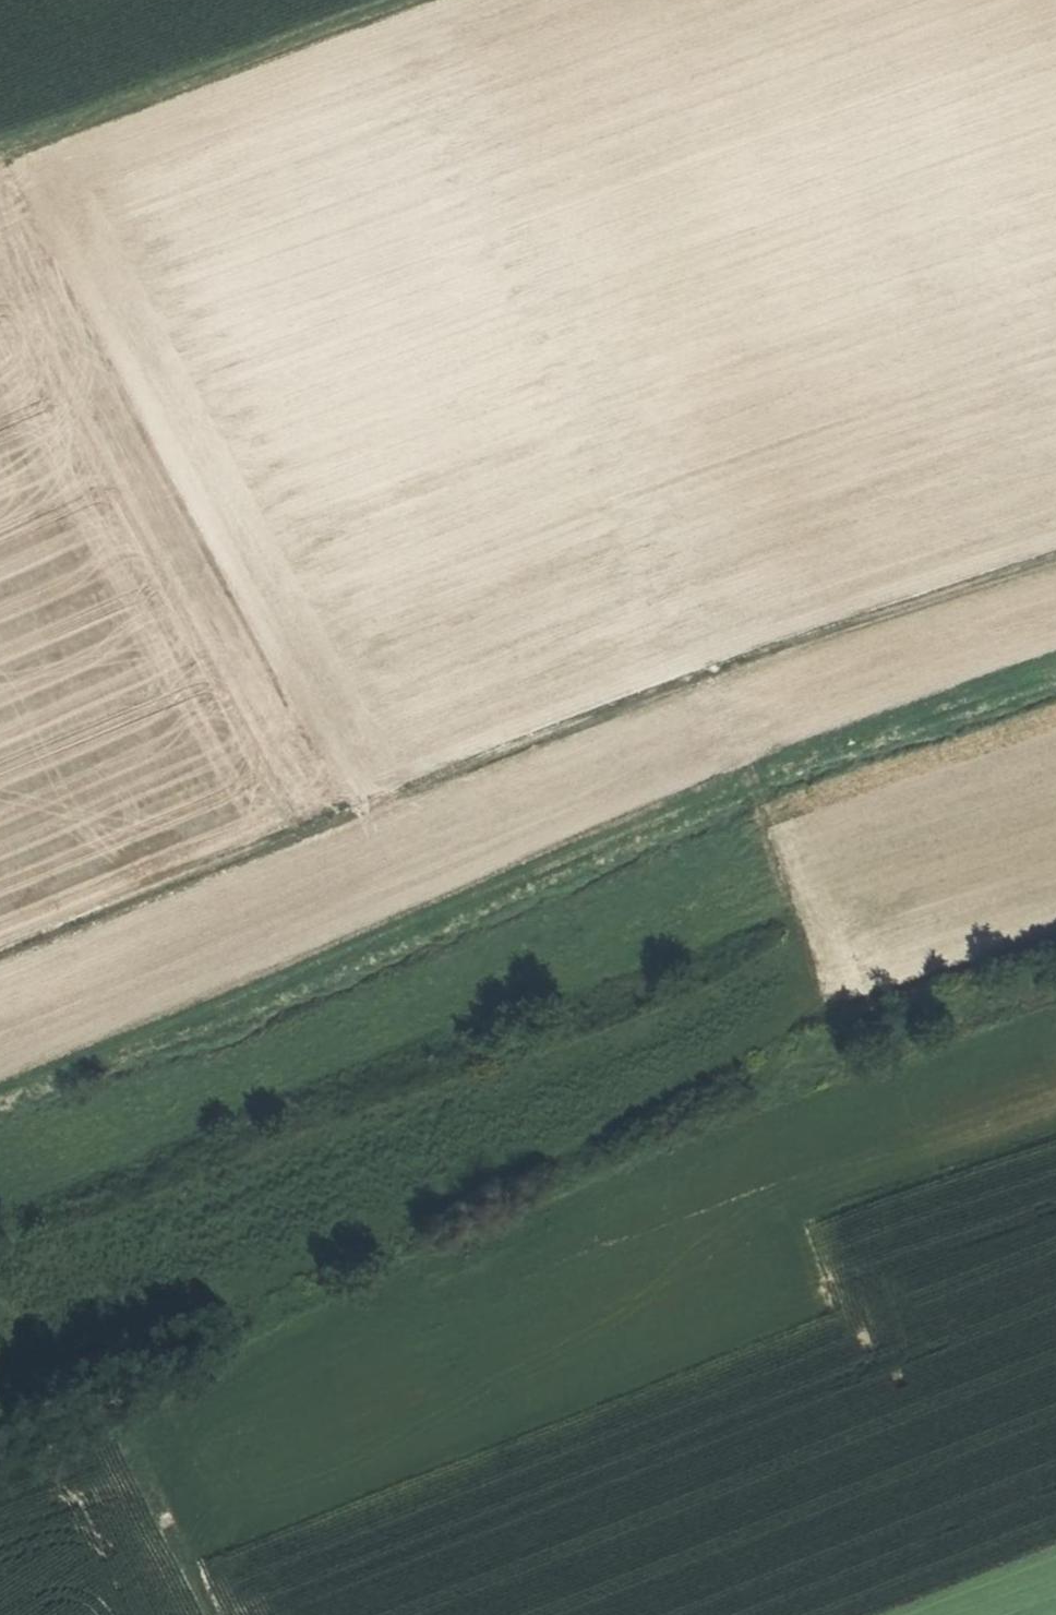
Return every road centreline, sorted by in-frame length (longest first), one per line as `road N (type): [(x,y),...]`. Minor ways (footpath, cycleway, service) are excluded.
road 1 (track): [(0,960),(710,674),(1055,563)]
road 2 (track): [(0,158),(437,0)]

